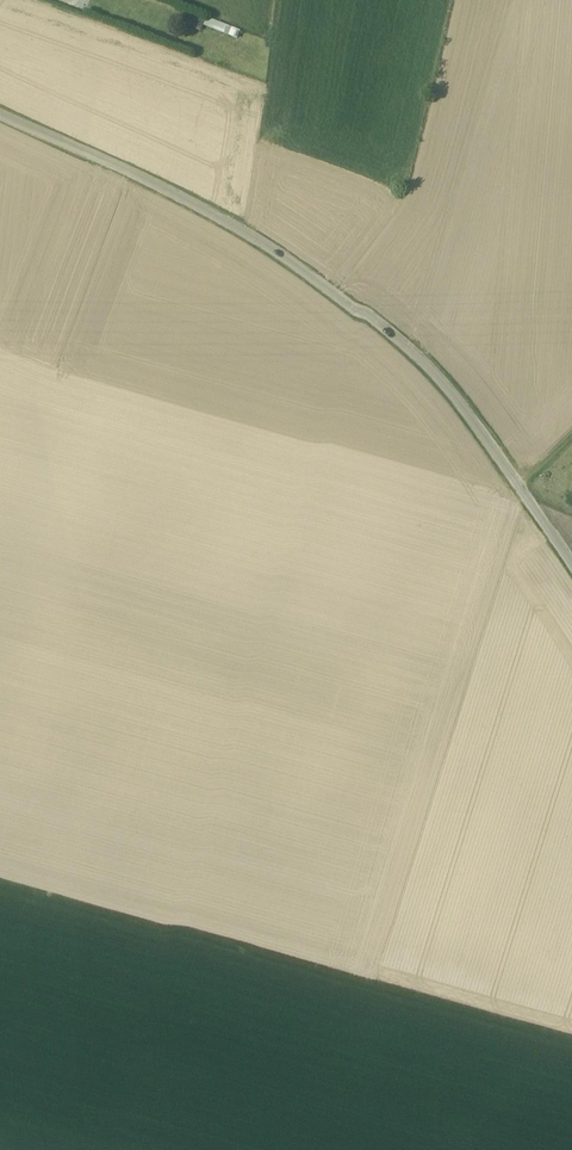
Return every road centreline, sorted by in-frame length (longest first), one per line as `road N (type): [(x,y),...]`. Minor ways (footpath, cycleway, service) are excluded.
road 1 (unclassified): [(571,570),(455,404),(379,330),(252,238),(0,114)]

